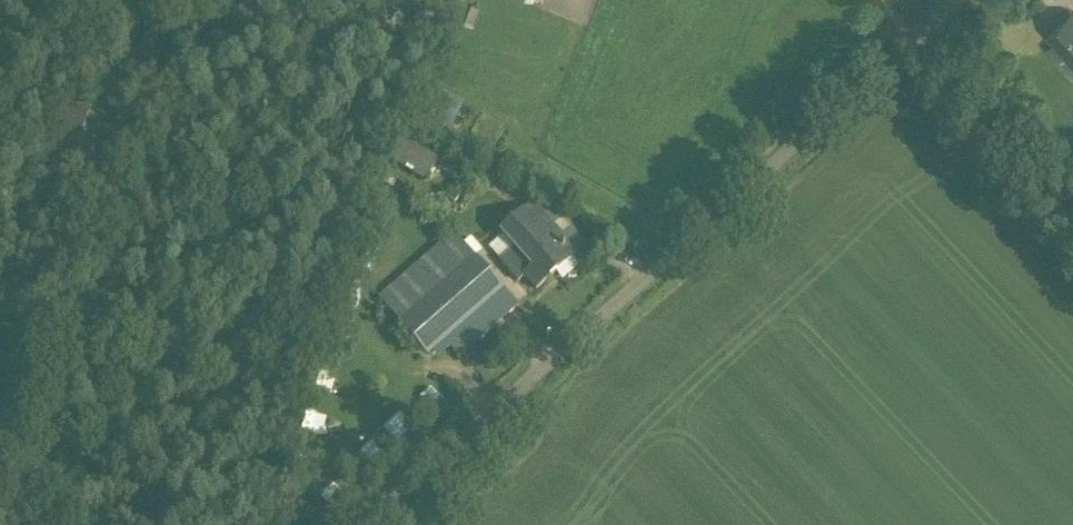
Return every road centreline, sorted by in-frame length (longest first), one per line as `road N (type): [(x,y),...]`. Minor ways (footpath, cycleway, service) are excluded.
road 1 (unclassified): [(358,524),(953,0)]

